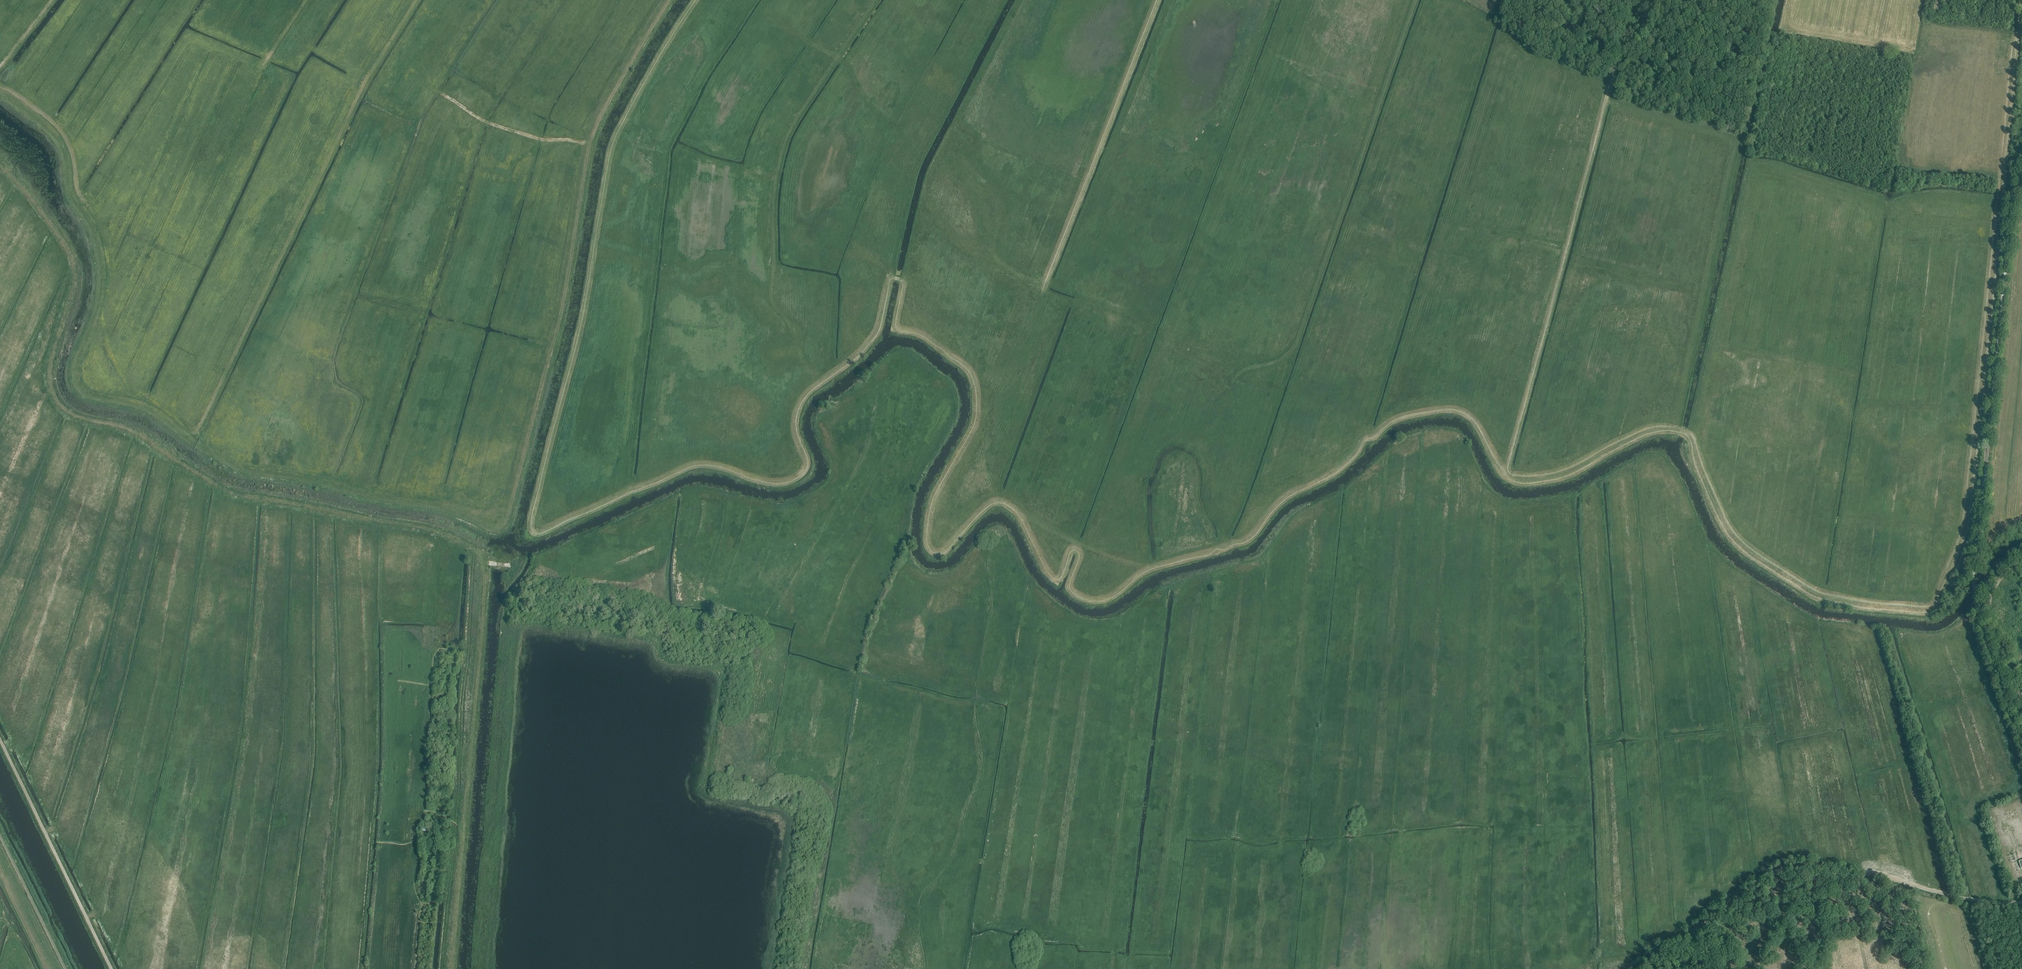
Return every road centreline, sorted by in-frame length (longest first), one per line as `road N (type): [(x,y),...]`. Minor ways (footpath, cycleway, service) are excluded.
road 1 (track): [(2021,901),(1951,896),(1874,874),(1849,881),(1798,866),(1762,879),(1697,929),(1682,968)]
road 2 (track): [(0,739),(112,968)]

